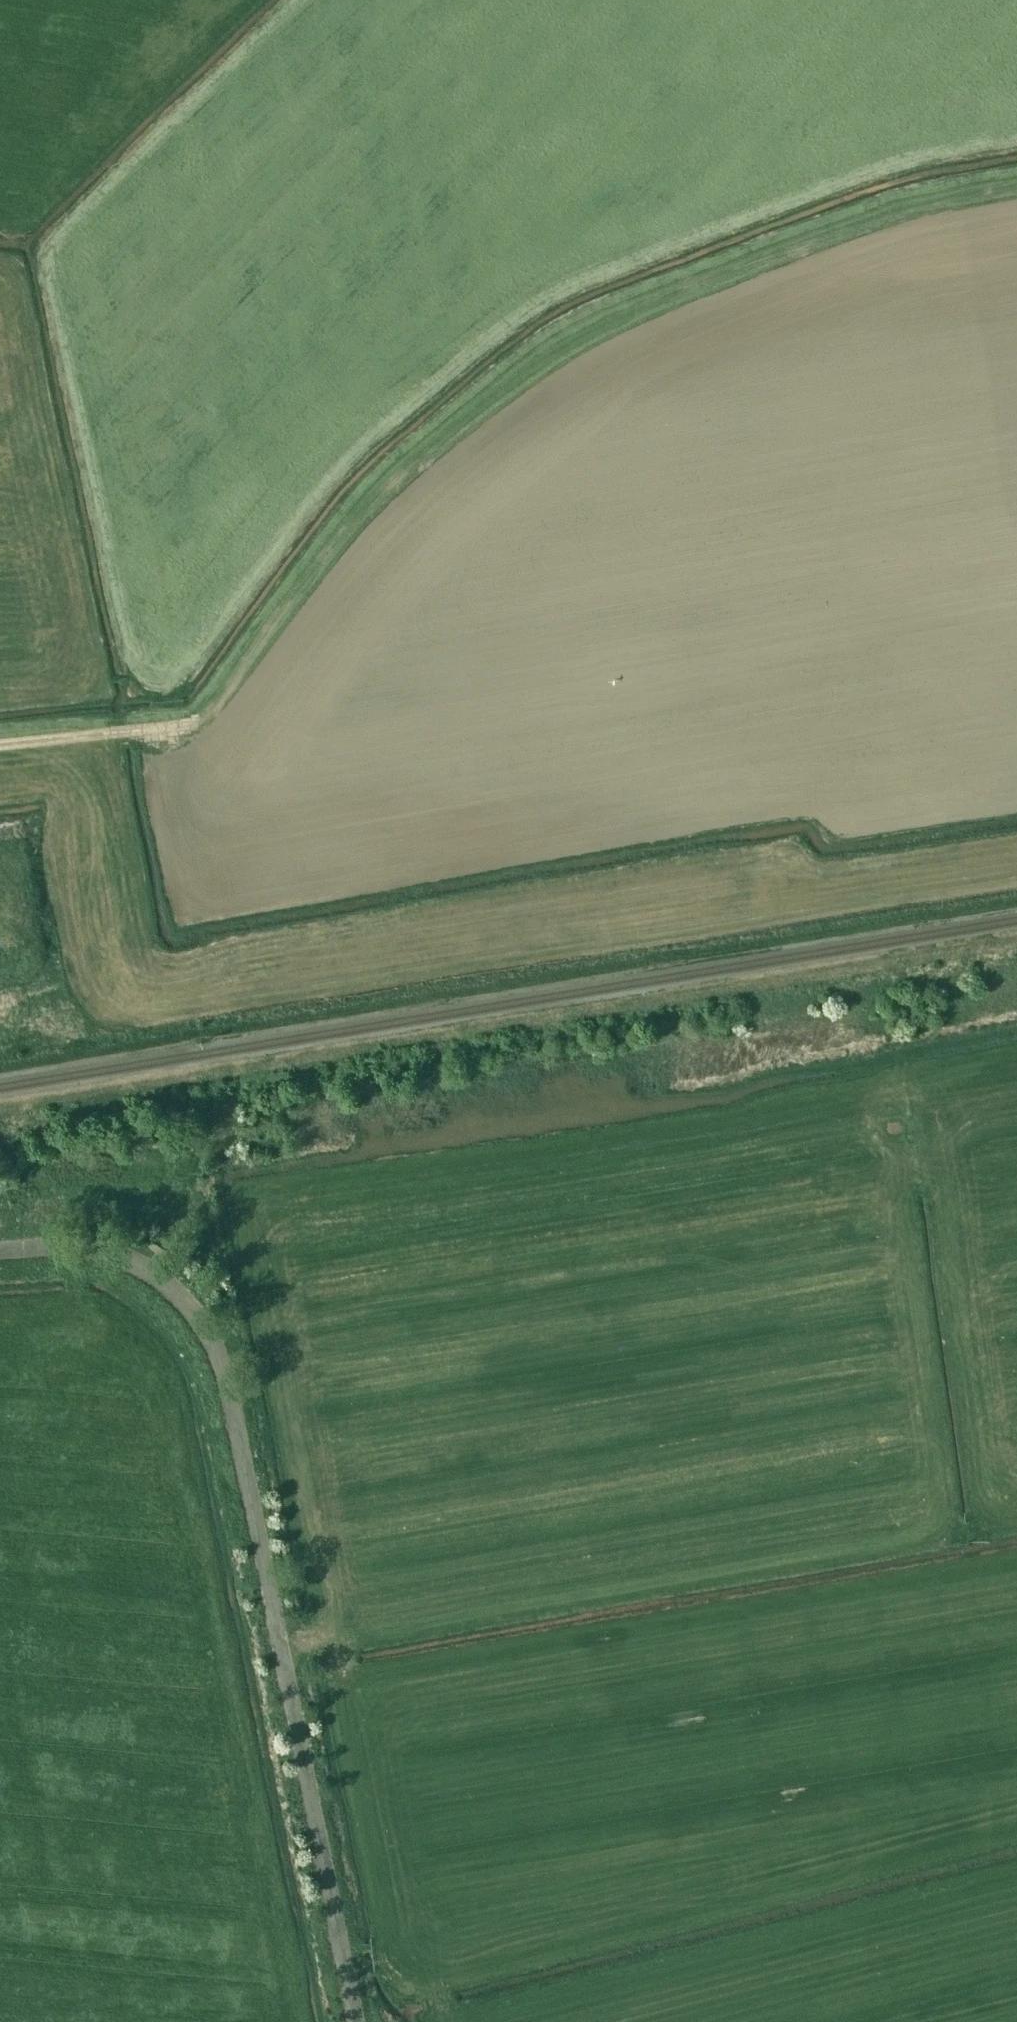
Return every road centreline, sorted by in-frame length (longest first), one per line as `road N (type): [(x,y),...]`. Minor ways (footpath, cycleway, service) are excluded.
road 1 (unclassified): [(356,2021),(230,1391),(202,1329),(171,1288),(109,1253),(54,1243),(0,1246)]
road 2 (track): [(188,725),(0,744)]

